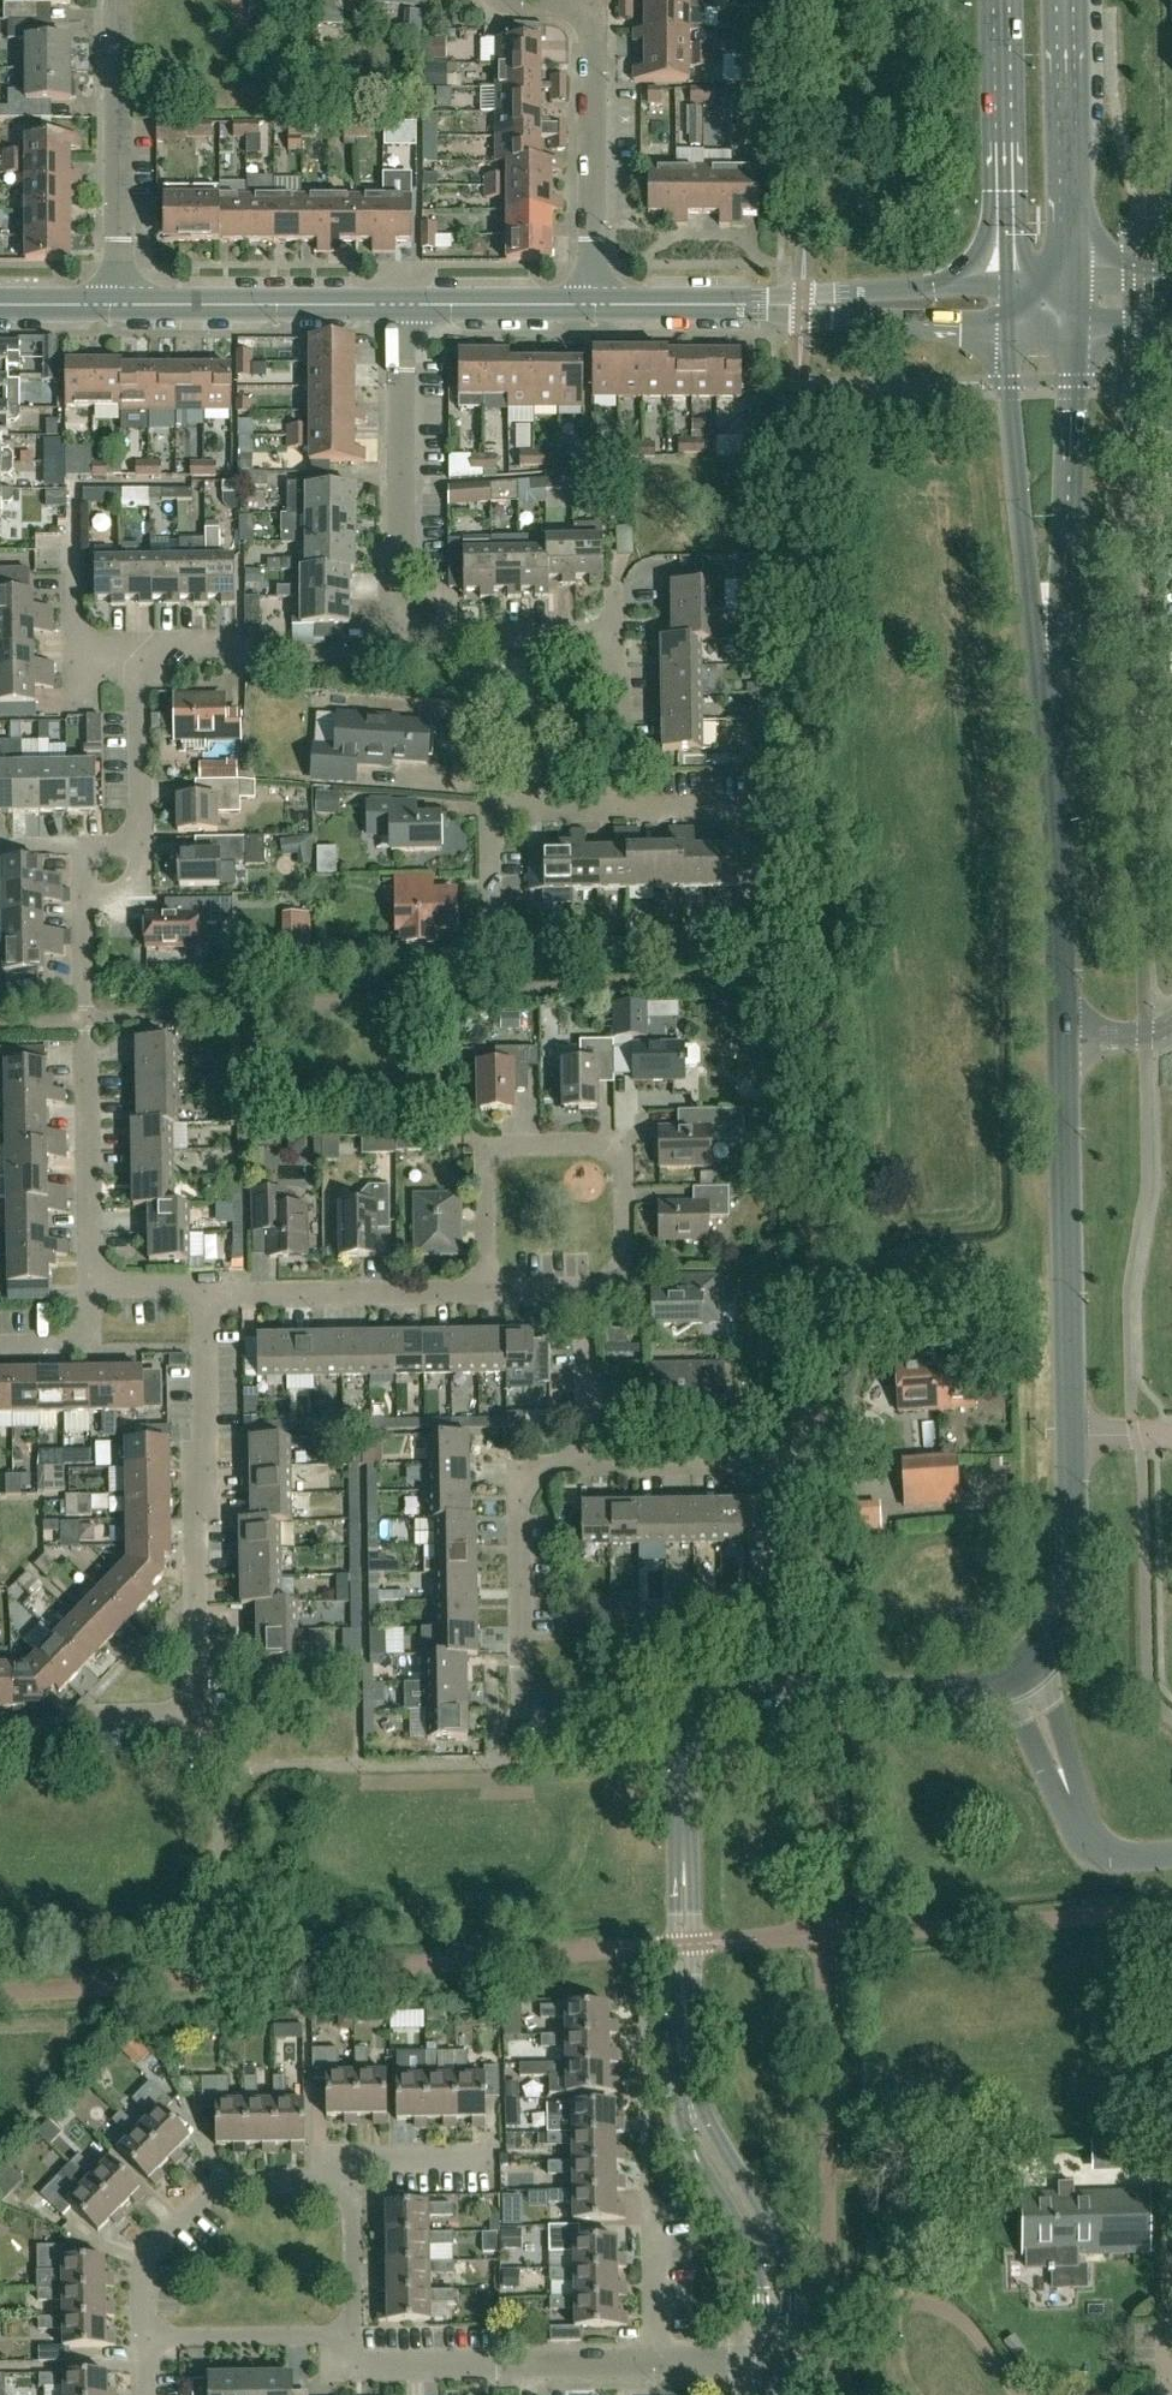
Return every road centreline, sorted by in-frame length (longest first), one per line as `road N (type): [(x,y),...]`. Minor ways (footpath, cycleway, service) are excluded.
road 1 (tertiary): [(1023,1676),(1056,1638),(1072,1569),(1062,831),(1048,624)]
road 2 (tertiary): [(780,2359),(769,2246),(698,2139),(686,2104),(688,1721)]
road 3 (residential): [(94,1291),(90,898),(111,864),(150,842)]
road 4 (residential): [(617,809),(619,638),(406,652)]
road 5 (tertiary): [(688,1721),(725,1703),(966,1692),(1023,1676)]
road 6 (residential): [(587,1288),(633,1284),(629,1142),(486,1148)]
road 7 (residential): [(596,306),(597,19),(569,0)]
road 8 (residential): [(150,2344),(150,2264),(217,2185),(353,2179)]
road 9 (residential): [(118,305),(115,0)]
road 10 (residential): [(198,1594),(200,1294)]
road 11 (residential): [(408,306),(118,305)]
road 12 (residential): [(200,1294),(486,1288)]
road 13 (tertiary): [(1048,624),(1068,506),(1070,353)]
road 14 (tertiary): [(1008,357),(1032,584),(1048,624)]
road 15 (residential): [(407,574),(408,306)]
road 16 (unclassified): [(1171,1855),(1102,1852),(1081,1828),(1023,1676)]
road 17 (residential): [(518,1665),(518,1491),(534,1464),(590,1458)]
road 18 (residential): [(147,661),(406,652)]
road 19 (tertiary): [(1066,246),(1063,0)]
road 20 (tertiary): [(1008,0),(1010,243)]
road 21 (residential): [(590,1458),(819,1461)]
road 22 (residential): [(147,661),(99,652),(75,629),(76,491)]
road 23 (residential): [(490,904),(490,829),(512,809),(617,809)]
road 24 (residential): [(802,304),(596,306)]
road 25 (residential): [(688,1721),(661,1711),(535,1710),(518,1689),(518,1665)]
road 26 (residential): [(348,2339),(150,2344)]
road 27 (residential): [(596,306),(408,306)]
road 28 (residential): [(802,808),(617,809)]
road 29 (residential): [(348,2339),(348,2365),(503,2362)]
road 30 (residential): [(150,842),(147,661)]
road 31 (residential): [(76,1724),(198,1594)]
road 32 (residential): [(802,304),(827,315),(975,318)]
road 33 (residential): [(973,287),(831,293),(802,304)]
road 34 (residential): [(590,1458),(587,1288)]
road 35 (residential): [(651,2360),(648,2191)]
road 36 (residential): [(348,2339),(353,2179)]
road 37 (residential): [(150,842),(0,845)]
road 38 (residential): [(503,2362),(651,2360)]
road 39 (residential): [(353,2179),(355,2159),(482,2157)]
road 40 (residential): [(486,1288),(486,1148)]
road 41 (residential): [(0,1349),(74,1347),(94,1291)]
road 42 (residential): [(651,2360),(780,2359)]
road 43 (residential): [(196,1717),(198,1594)]
road 44 (residential): [(76,1724),(196,1717)]

